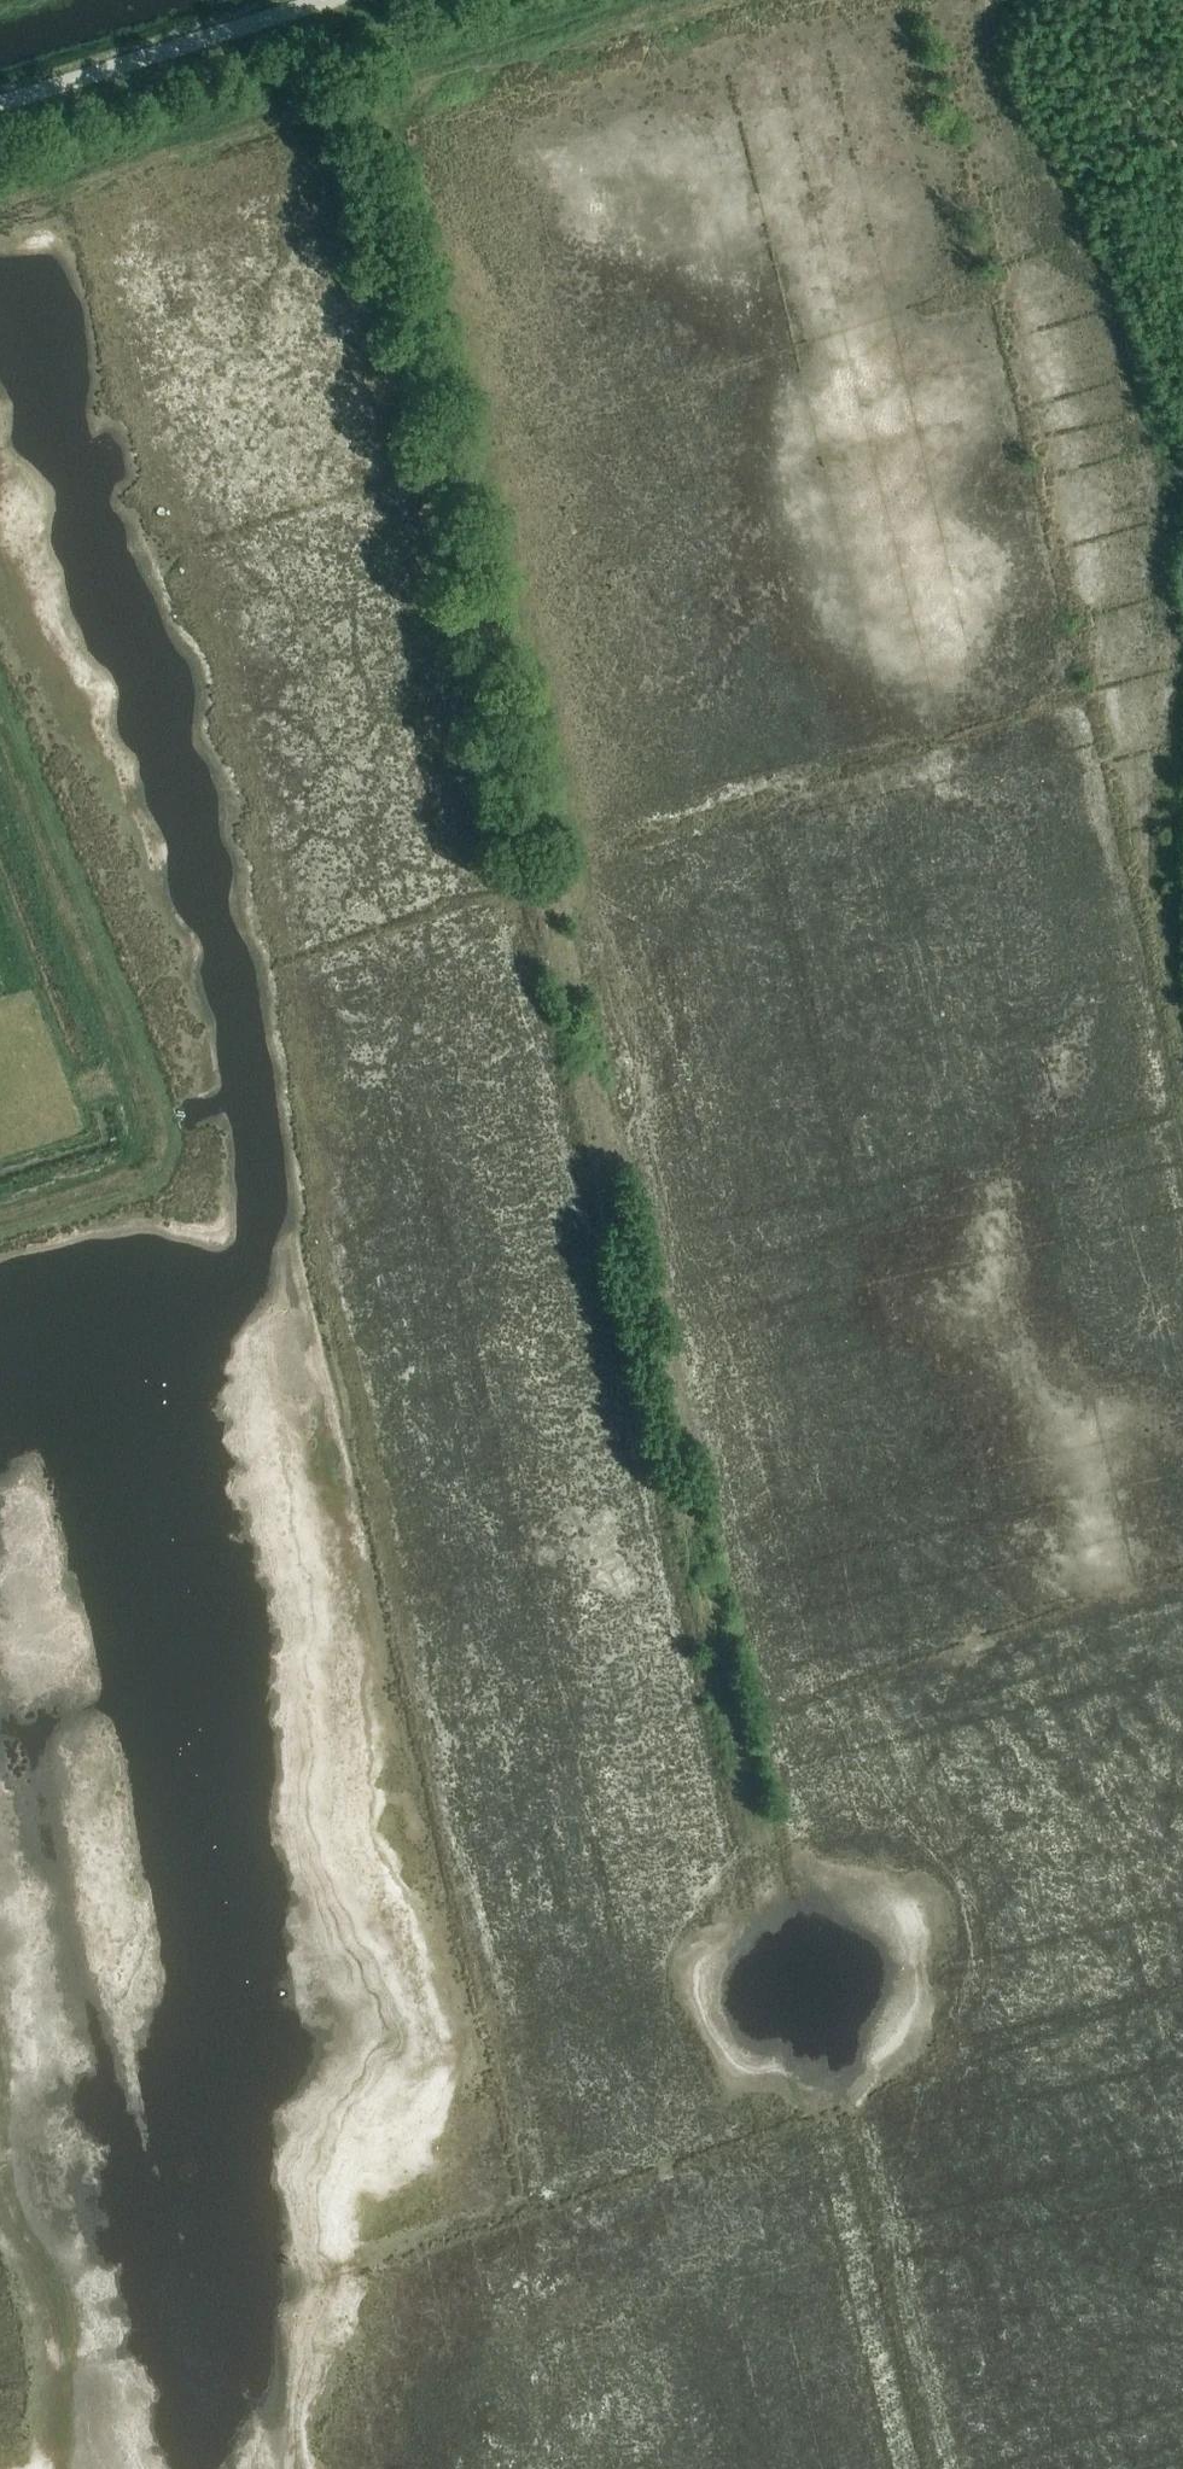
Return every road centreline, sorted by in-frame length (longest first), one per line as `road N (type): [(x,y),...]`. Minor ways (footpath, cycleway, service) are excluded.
road 1 (unclassified): [(331,0),(0,104)]

